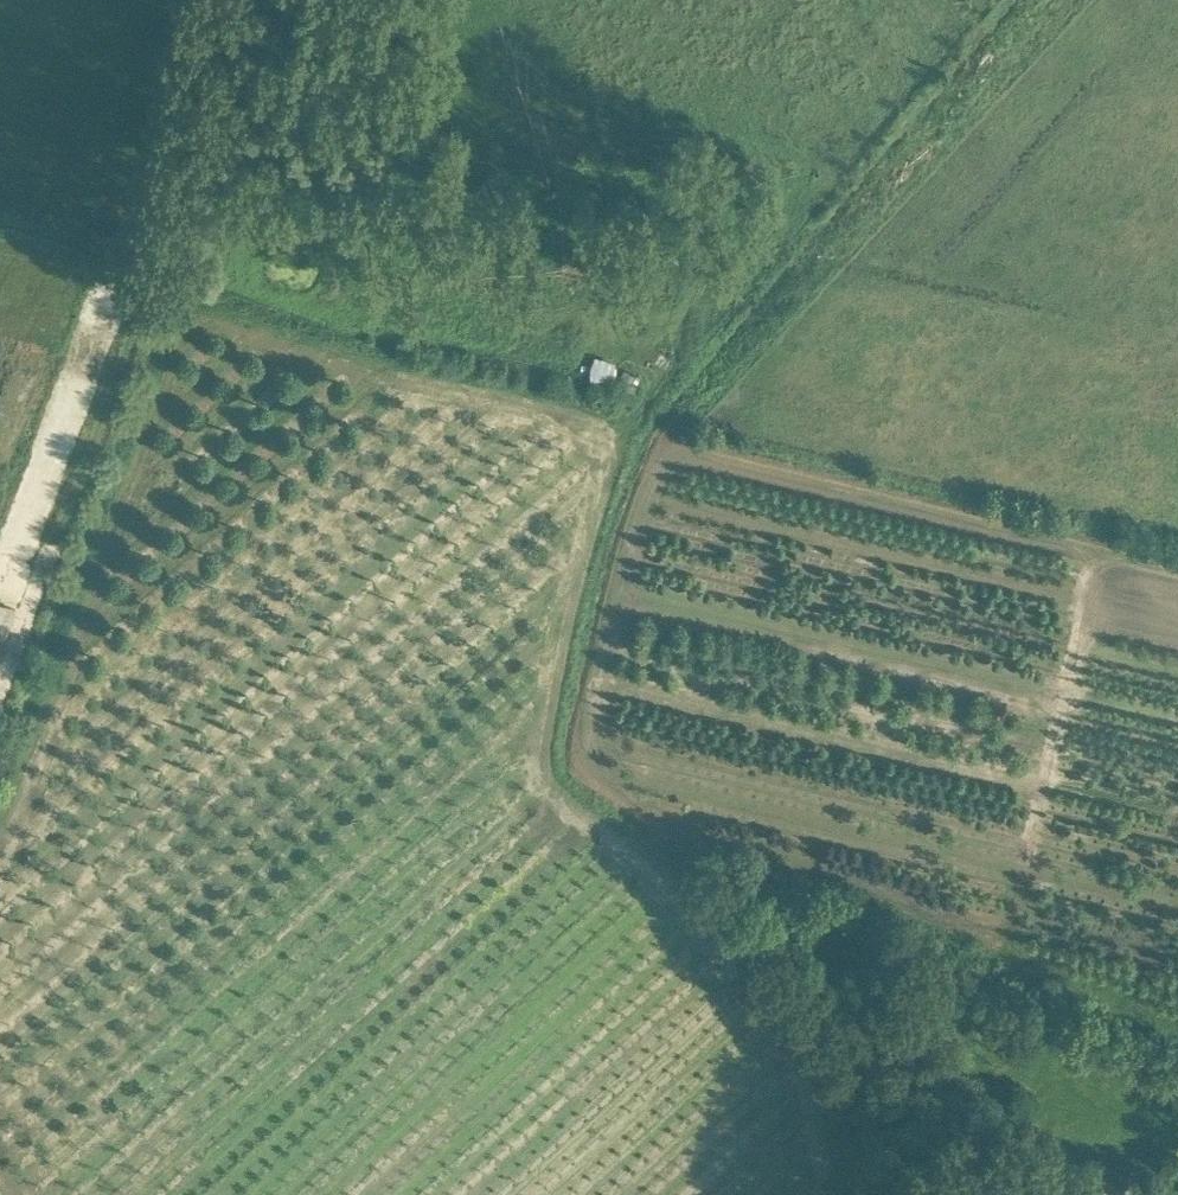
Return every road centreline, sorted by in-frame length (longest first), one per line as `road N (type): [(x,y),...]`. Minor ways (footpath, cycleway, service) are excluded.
road 1 (track): [(1078,0),(1118,66),(944,268),(1103,311),(1124,336),(1124,367),(1008,969)]

